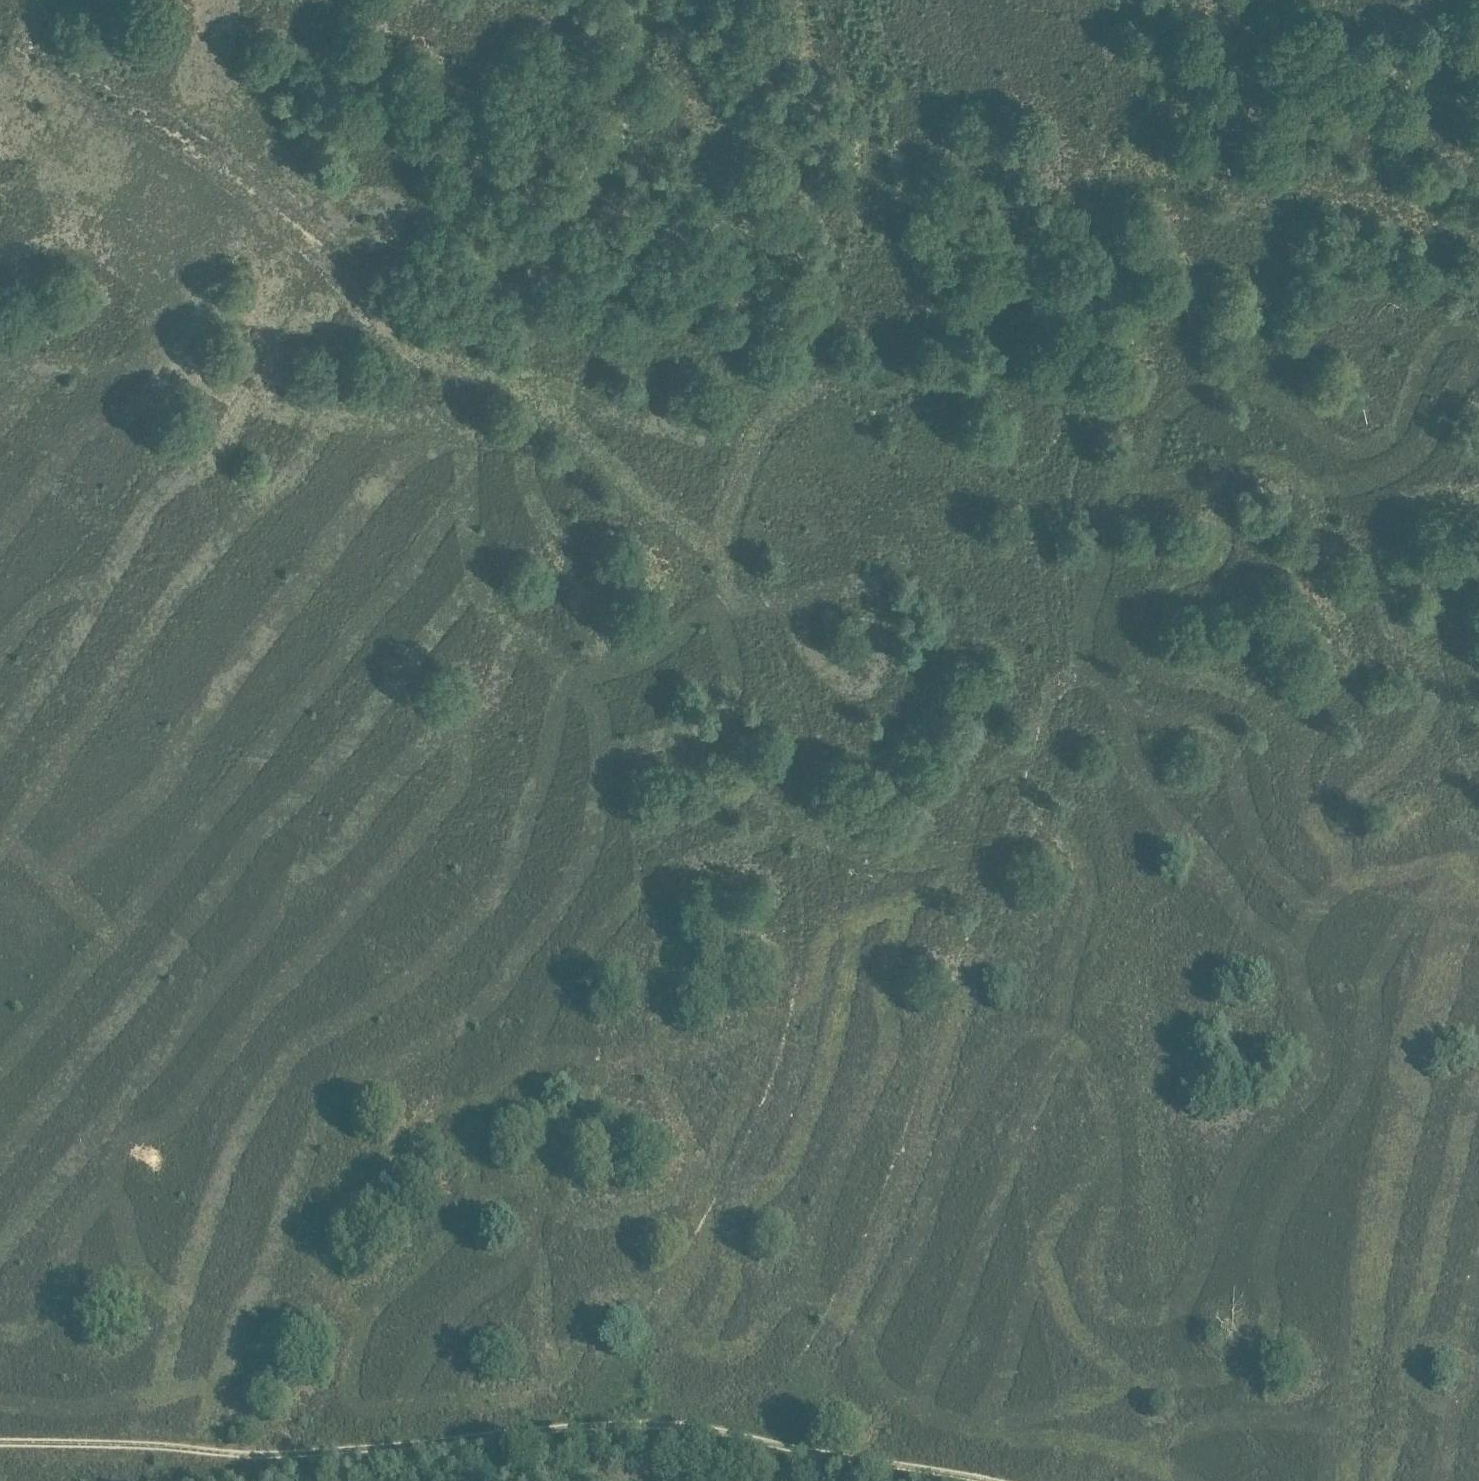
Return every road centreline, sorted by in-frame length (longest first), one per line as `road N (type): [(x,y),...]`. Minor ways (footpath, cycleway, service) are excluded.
road 1 (track): [(0,1443),(253,1454),(664,1424),(987,1480)]

